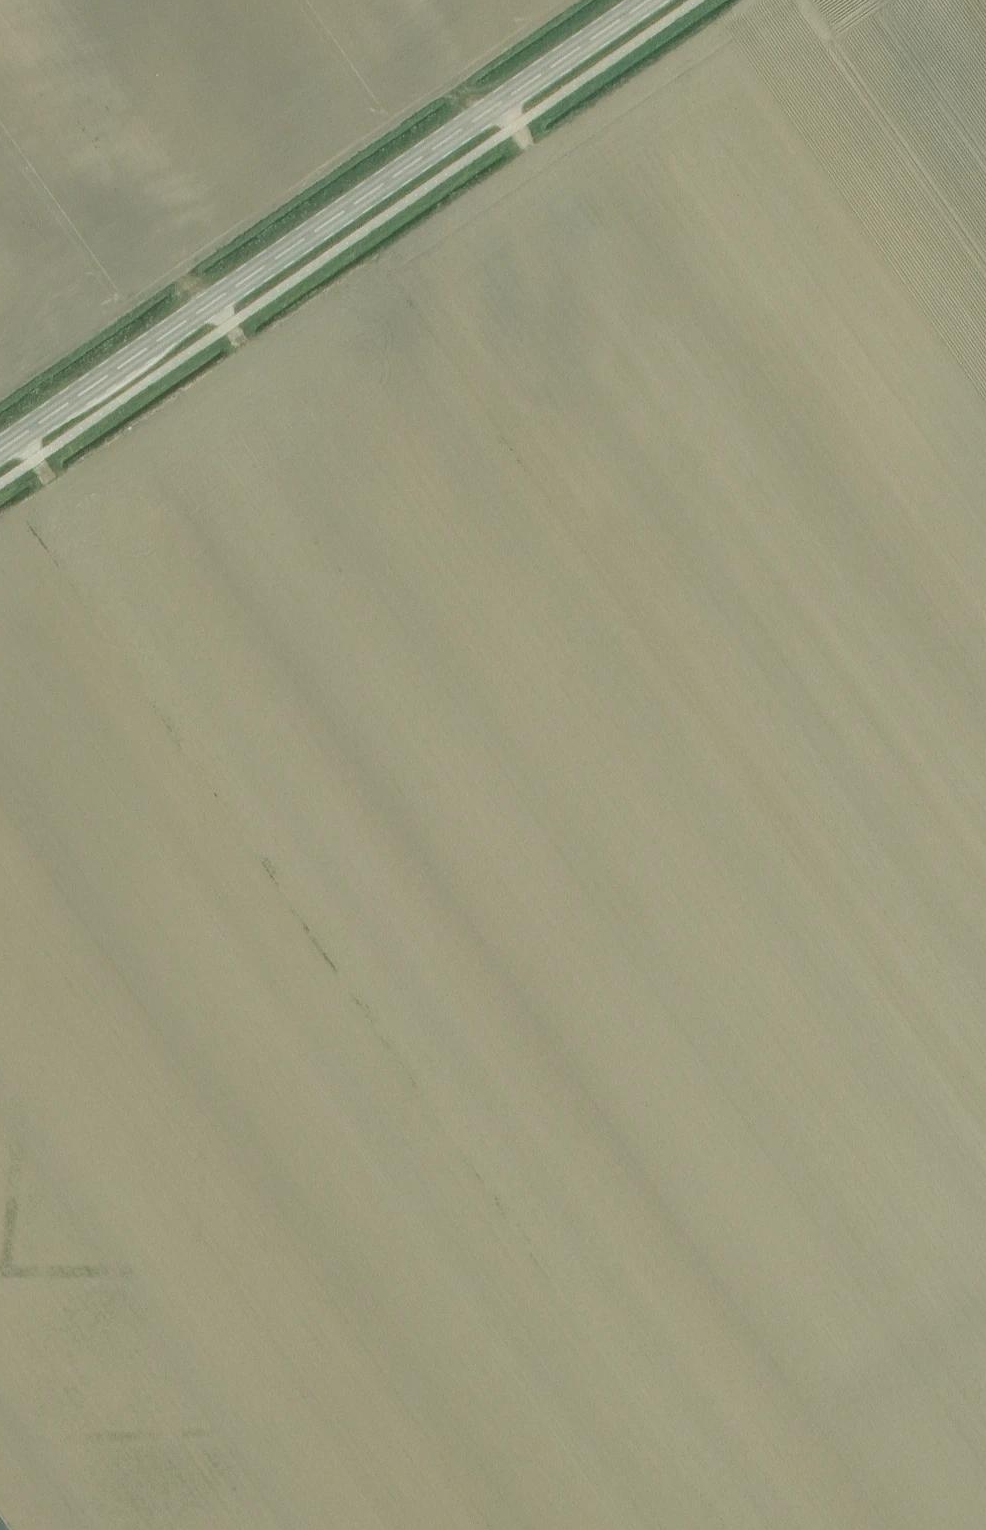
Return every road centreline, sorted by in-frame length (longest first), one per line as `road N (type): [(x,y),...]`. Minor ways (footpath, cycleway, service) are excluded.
road 1 (tertiary): [(0,451),(646,0)]

